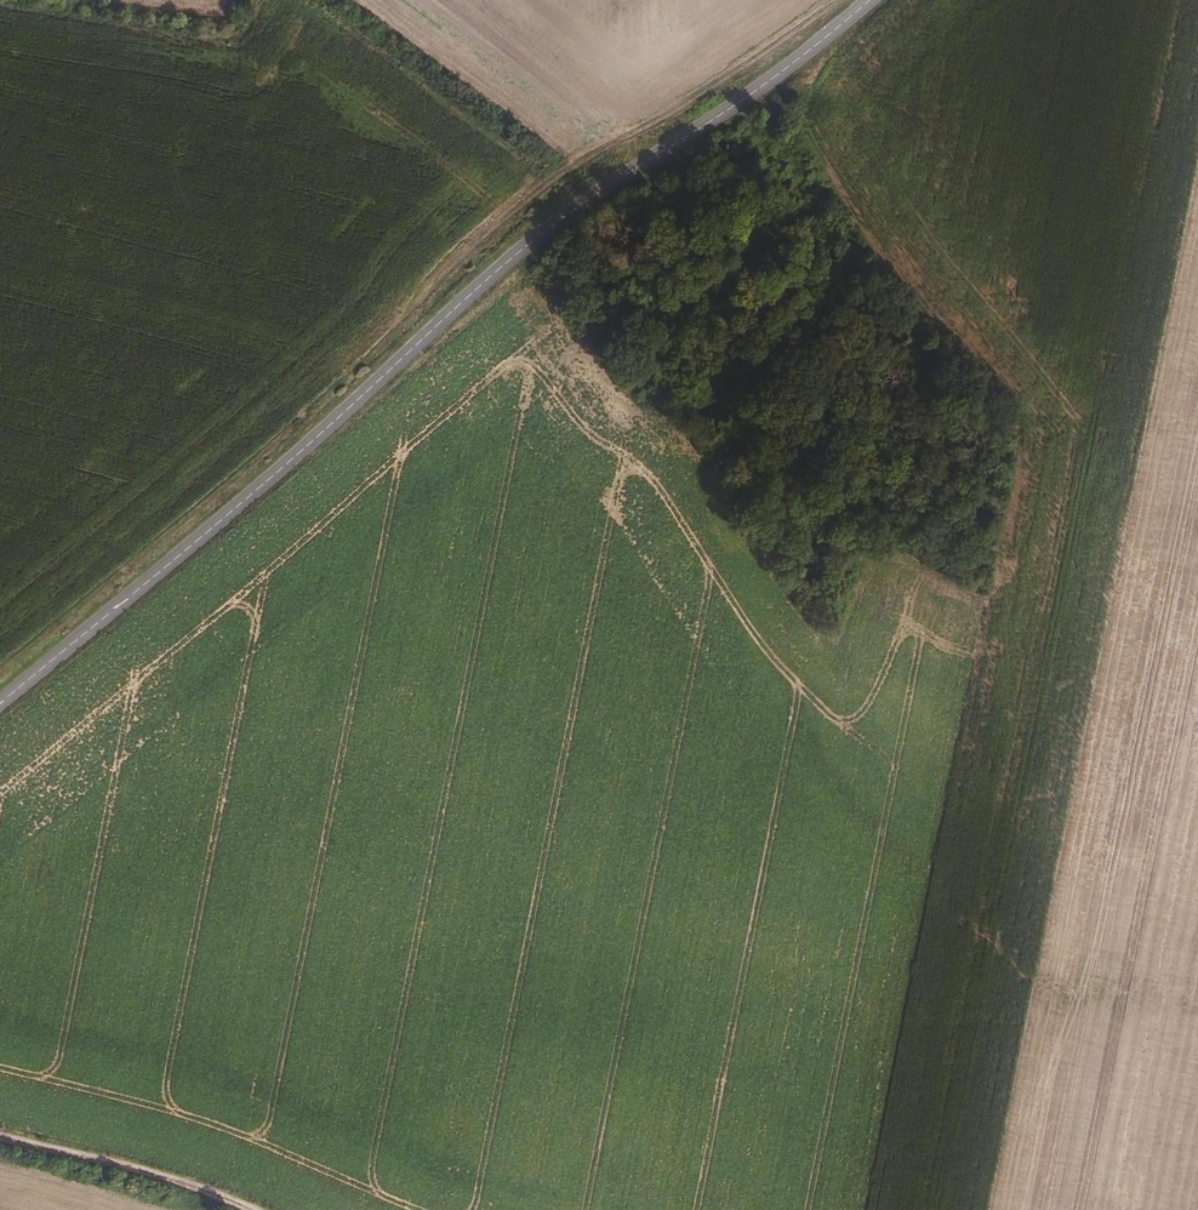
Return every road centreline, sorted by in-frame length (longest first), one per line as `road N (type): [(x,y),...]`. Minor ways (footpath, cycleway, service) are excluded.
road 1 (secondary): [(876,0),(728,112),(586,199),(498,267),(279,473),(0,704)]
road 2 (track): [(258,1209),(138,1169),(0,1136)]

